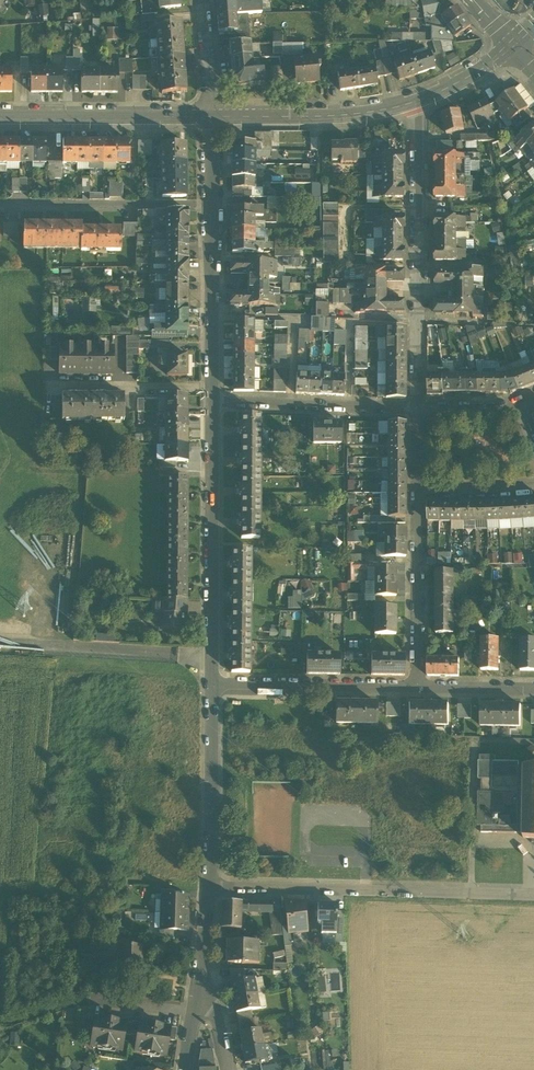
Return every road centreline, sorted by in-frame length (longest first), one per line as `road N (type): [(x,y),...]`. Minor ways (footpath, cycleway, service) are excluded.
road 1 (residential): [(210,885),(533,893)]
road 2 (residential): [(418,407),(412,102)]
road 3 (residential): [(212,686),(212,404)]
road 4 (residential): [(213,203),(0,203)]
road 5 (residential): [(209,116),(0,115)]
road 6 (residential): [(212,404),(418,407)]
road 7 (residential): [(212,686),(417,688)]
road 8 (residential): [(412,102),(316,116),(209,116)]
road 9 (residential): [(210,885),(212,686)]
road 10 (residential): [(417,688),(419,492)]
road 11 (residential): [(212,389),(213,203)]
road 12 (residential): [(212,389),(53,387)]

